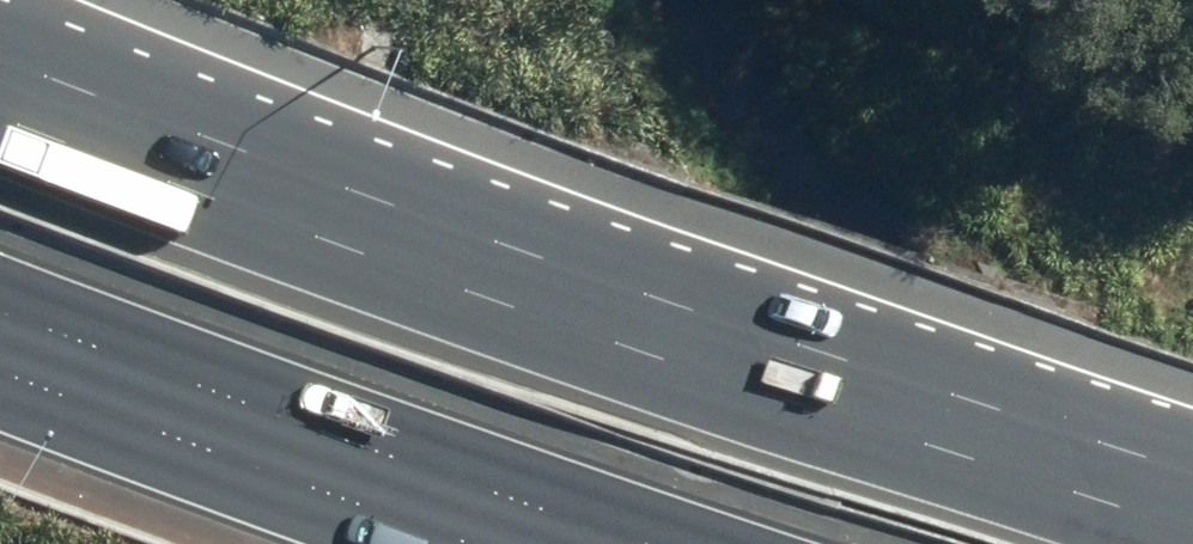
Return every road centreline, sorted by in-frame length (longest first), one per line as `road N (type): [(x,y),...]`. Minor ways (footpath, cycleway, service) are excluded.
road 1 (motorway): [(504,294),(1192,527)]
road 2 (motorway): [(640,543),(0,314)]
road 3 (motorway): [(4,0),(70,28),(504,294)]
road 4 (motorway): [(0,102),(504,294)]

